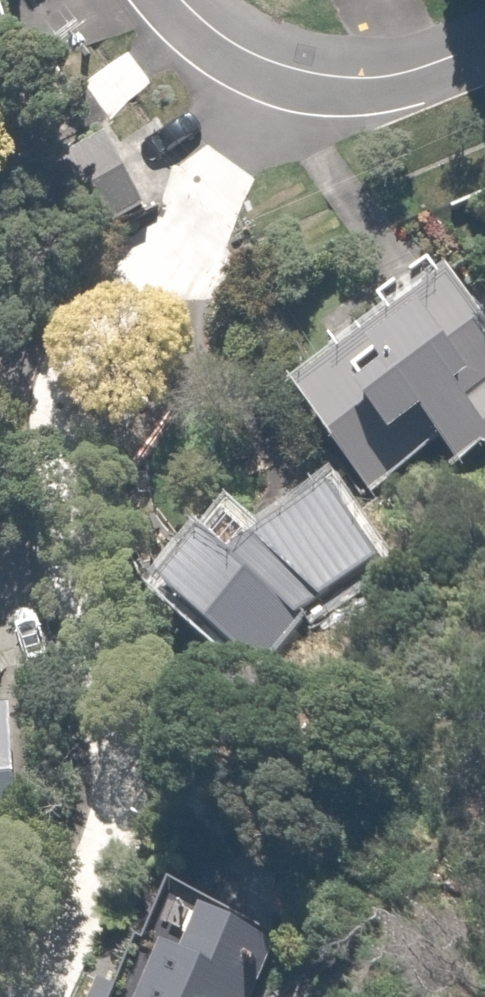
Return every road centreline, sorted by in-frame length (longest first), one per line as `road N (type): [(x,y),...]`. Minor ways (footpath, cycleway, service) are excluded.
road 1 (residential): [(264,59),(190,242),(102,351),(69,417),(68,483),(117,812),(105,866),(37,996)]
road 2 (residential): [(264,59),(312,78),(373,84),(484,45)]

